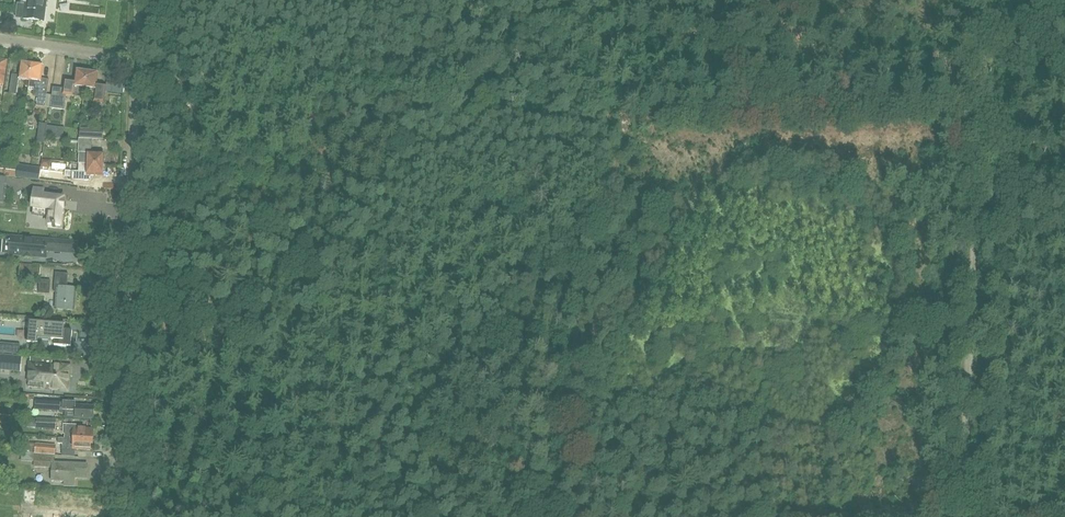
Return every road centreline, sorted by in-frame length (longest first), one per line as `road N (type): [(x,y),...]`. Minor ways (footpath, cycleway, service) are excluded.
road 1 (track): [(984,0),(961,516)]
road 2 (residential): [(118,516),(138,54)]
road 3 (residential): [(138,54),(0,36)]

